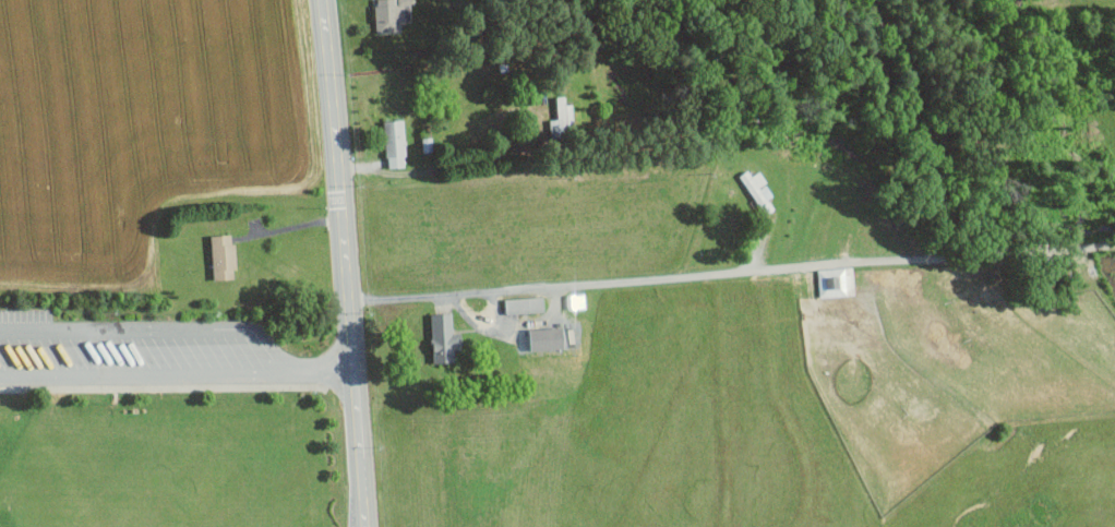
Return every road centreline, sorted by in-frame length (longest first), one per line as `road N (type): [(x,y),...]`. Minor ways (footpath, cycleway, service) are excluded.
road 1 (residential): [(348,302),(1114,247)]
road 2 (tertiary): [(364,526),(322,0)]

